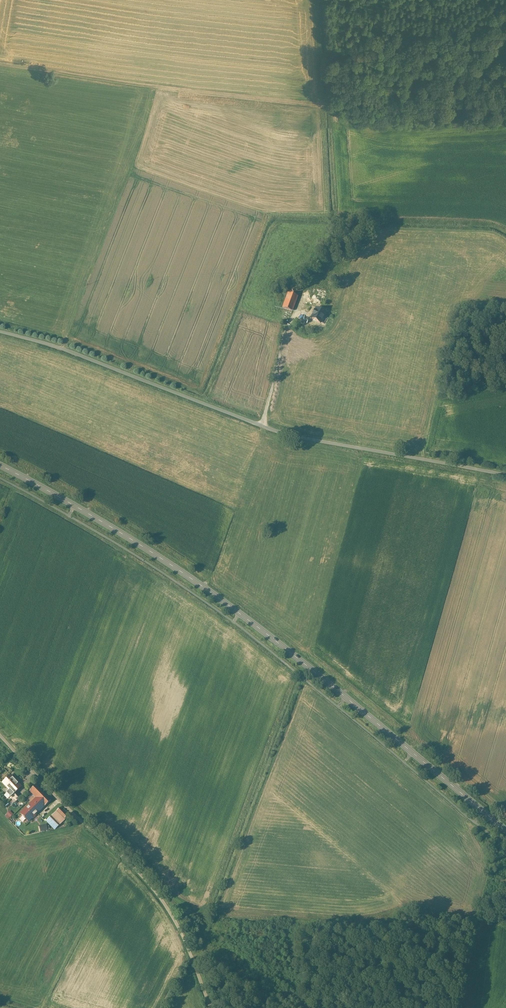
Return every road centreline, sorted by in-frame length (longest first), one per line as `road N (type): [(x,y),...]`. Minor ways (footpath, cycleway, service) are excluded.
road 1 (secondary): [(505,831),(201,586),(0,466)]
road 2 (unclassified): [(505,476),(309,441),(0,331)]
road 3 (unclassified): [(0,734),(149,883),(183,939),(209,1007)]
road 4 (track): [(331,106),(0,63)]

